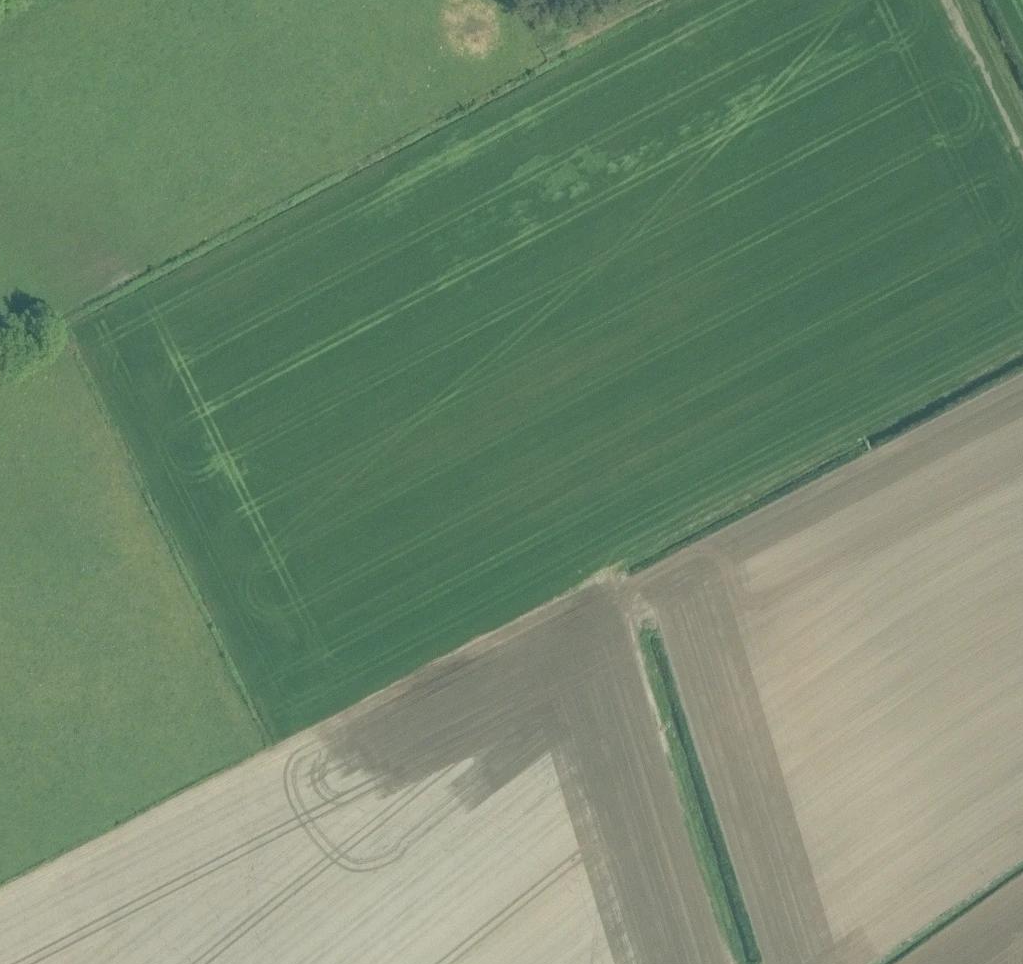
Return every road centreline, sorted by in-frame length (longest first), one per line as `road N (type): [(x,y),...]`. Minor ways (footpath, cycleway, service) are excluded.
road 1 (track): [(1022,334),(614,559),(729,956)]
road 2 (track): [(964,0),(1022,127)]

